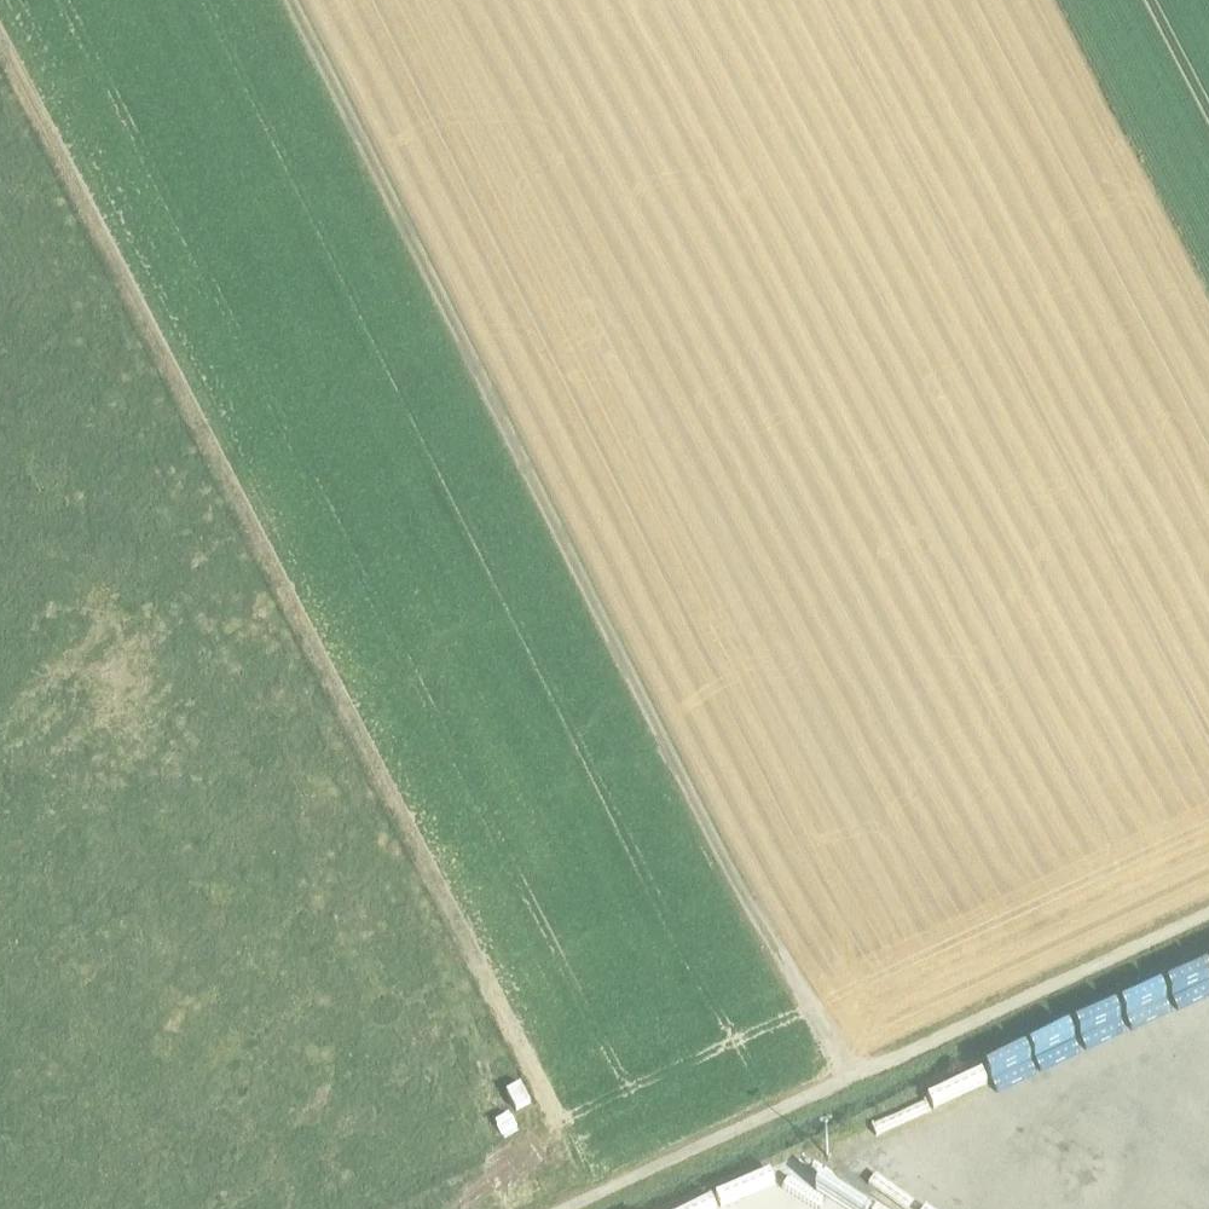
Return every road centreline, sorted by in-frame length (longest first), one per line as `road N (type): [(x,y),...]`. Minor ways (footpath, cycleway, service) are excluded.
road 1 (track): [(300,0),(852,1070)]
road 2 (unclassified): [(1208,908),(557,1208)]

